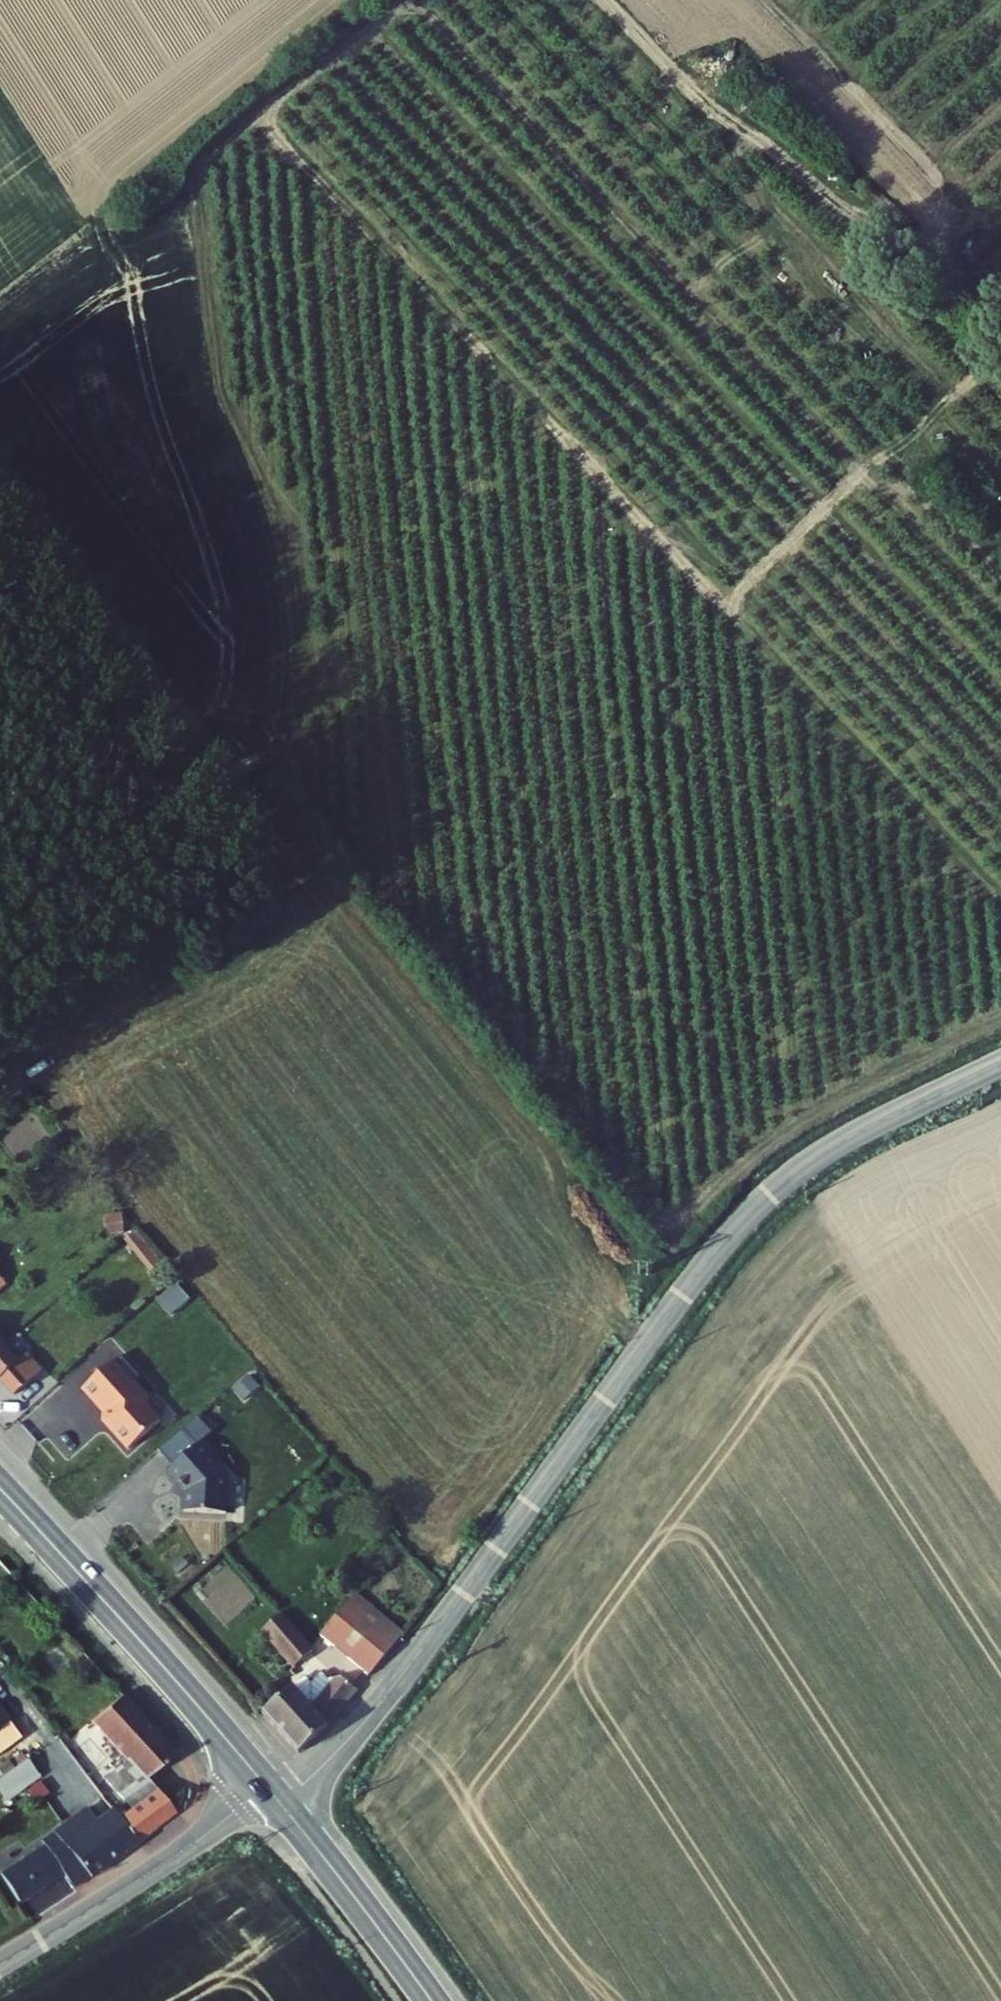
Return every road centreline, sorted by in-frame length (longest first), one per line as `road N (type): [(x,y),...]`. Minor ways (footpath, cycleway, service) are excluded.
road 1 (tertiary): [(280,1803),(382,1702),(736,1227),(835,1145),(1000,1064)]
road 2 (primary): [(0,1486),(269,1787)]
road 3 (tertiary): [(0,1965),(269,1787)]
road 4 (primary): [(280,1803),(433,2000)]

